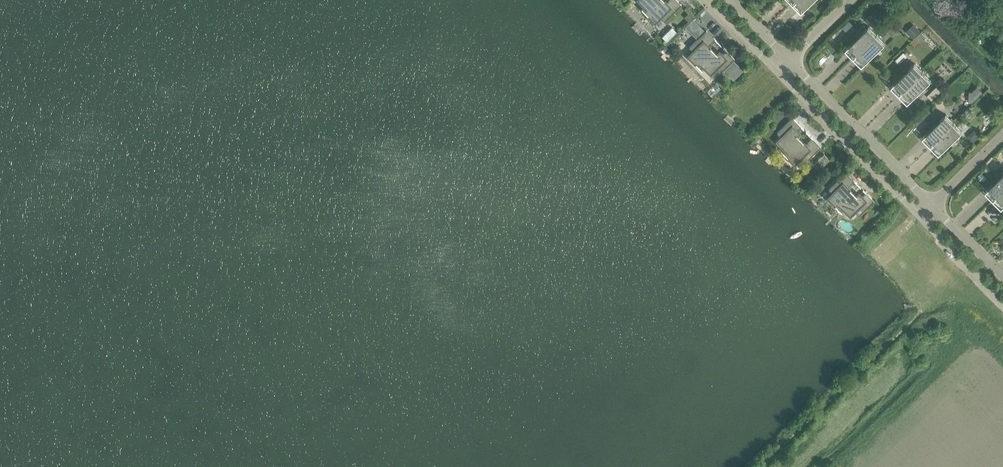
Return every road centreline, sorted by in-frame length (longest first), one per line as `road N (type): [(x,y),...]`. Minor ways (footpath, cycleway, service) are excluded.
road 1 (residential): [(932,202),(790,58)]
road 2 (residential): [(780,69),(918,214)]
road 3 (residential): [(918,214),(1002,304)]

